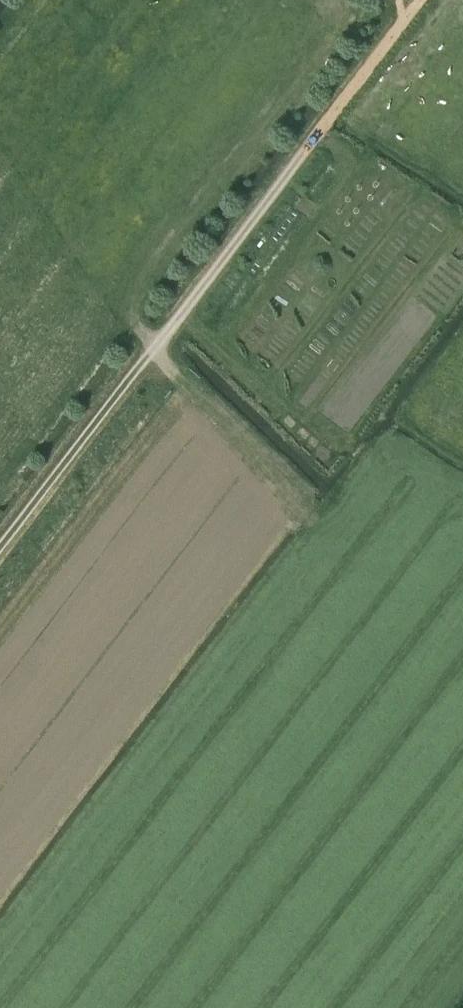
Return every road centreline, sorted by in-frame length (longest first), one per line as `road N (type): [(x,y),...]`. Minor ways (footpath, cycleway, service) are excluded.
road 1 (track): [(421,0),(160,349),(162,370)]
road 2 (track): [(462,488),(405,464),(378,475),(339,521),(322,519),(288,497),(162,370)]

